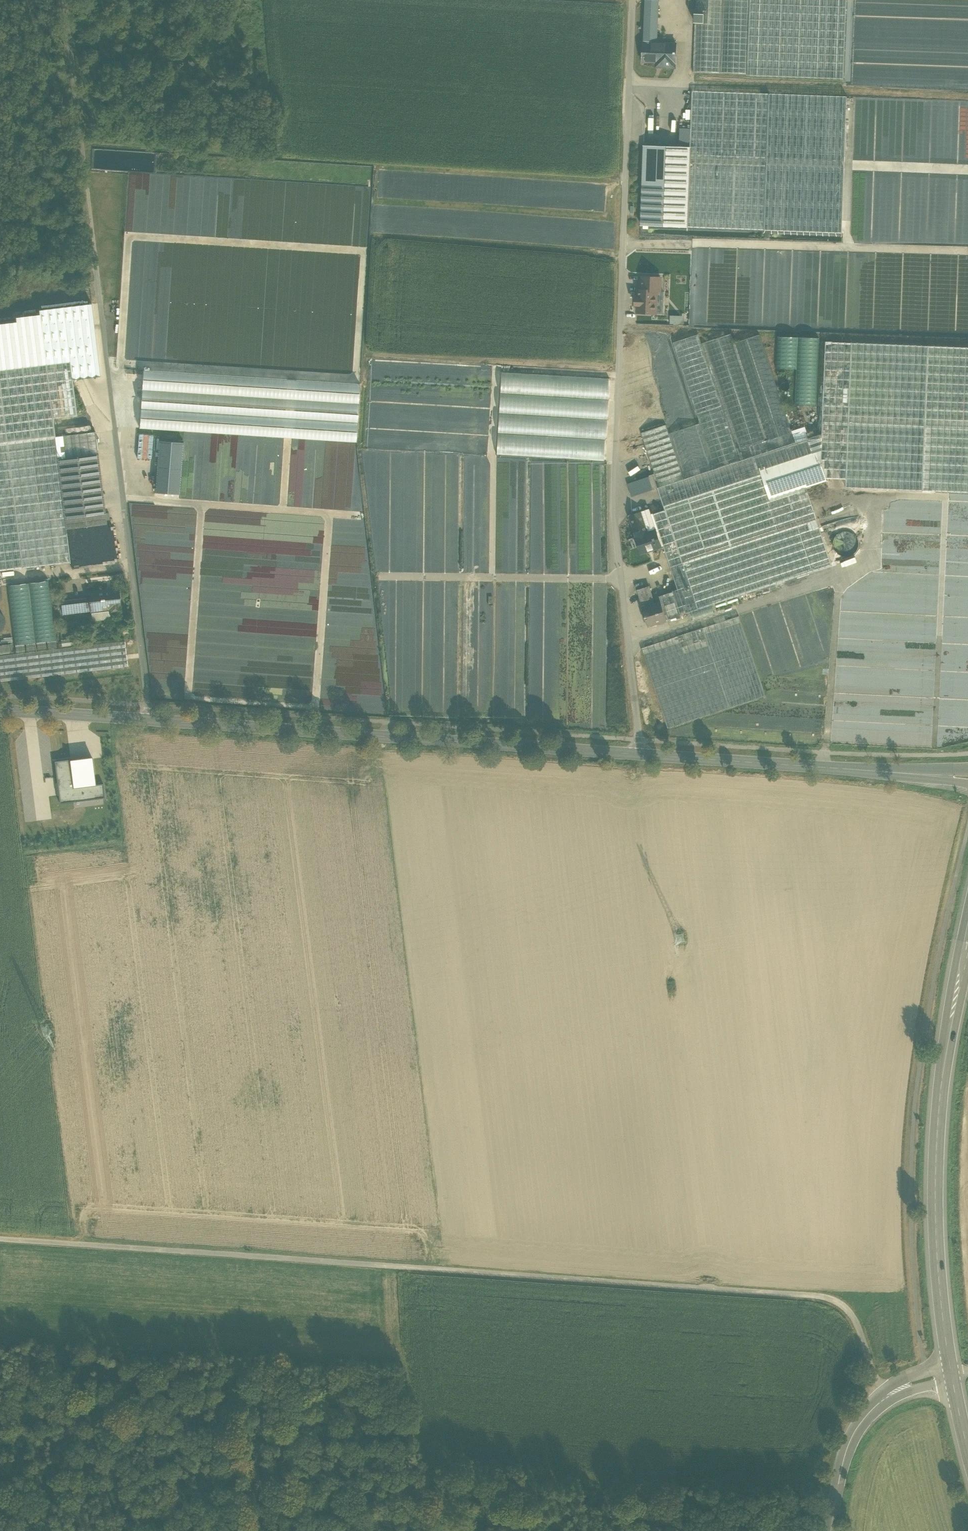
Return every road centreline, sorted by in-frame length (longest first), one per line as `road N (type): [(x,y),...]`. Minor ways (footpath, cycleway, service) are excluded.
road 1 (track): [(0,1239),(827,1297),(856,1321),(883,1399)]
road 2 (unclassified): [(642,754),(613,518),(632,0)]
road 3 (unclassified): [(64,0),(146,720)]
road 4 (tertiary): [(642,754),(146,720)]
road 5 (primary): [(950,1366),(935,1221),(940,1076),(967,937)]
road 6 (tertiary): [(967,778),(642,754)]
road 7 (tertiary): [(146,720),(0,711)]
road 8 (tertiary): [(831,1530),(843,1459),(883,1399)]

